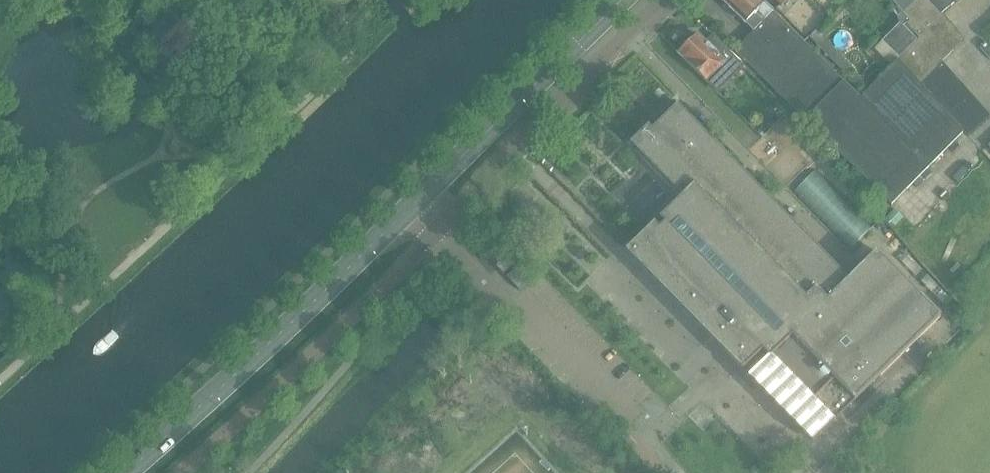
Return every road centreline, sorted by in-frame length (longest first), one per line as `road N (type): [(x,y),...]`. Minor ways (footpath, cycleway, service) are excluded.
road 1 (tertiary): [(406,211),(126,472)]
road 2 (residential): [(406,211),(434,233),(660,0)]
road 3 (tertiary): [(622,0),(406,211)]

